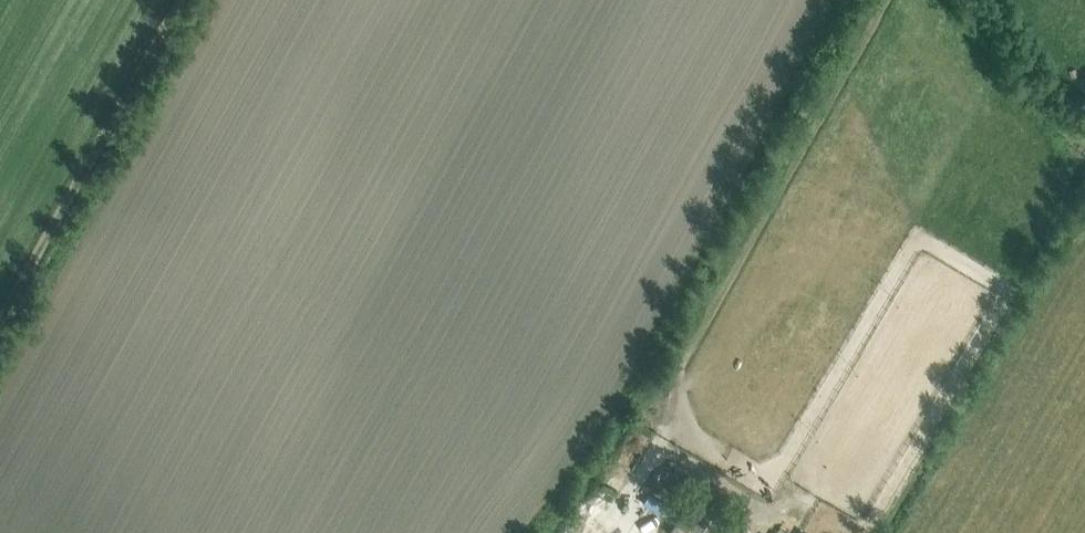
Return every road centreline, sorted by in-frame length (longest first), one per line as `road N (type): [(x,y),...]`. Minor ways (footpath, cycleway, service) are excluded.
road 1 (track): [(0,337),(184,0)]

